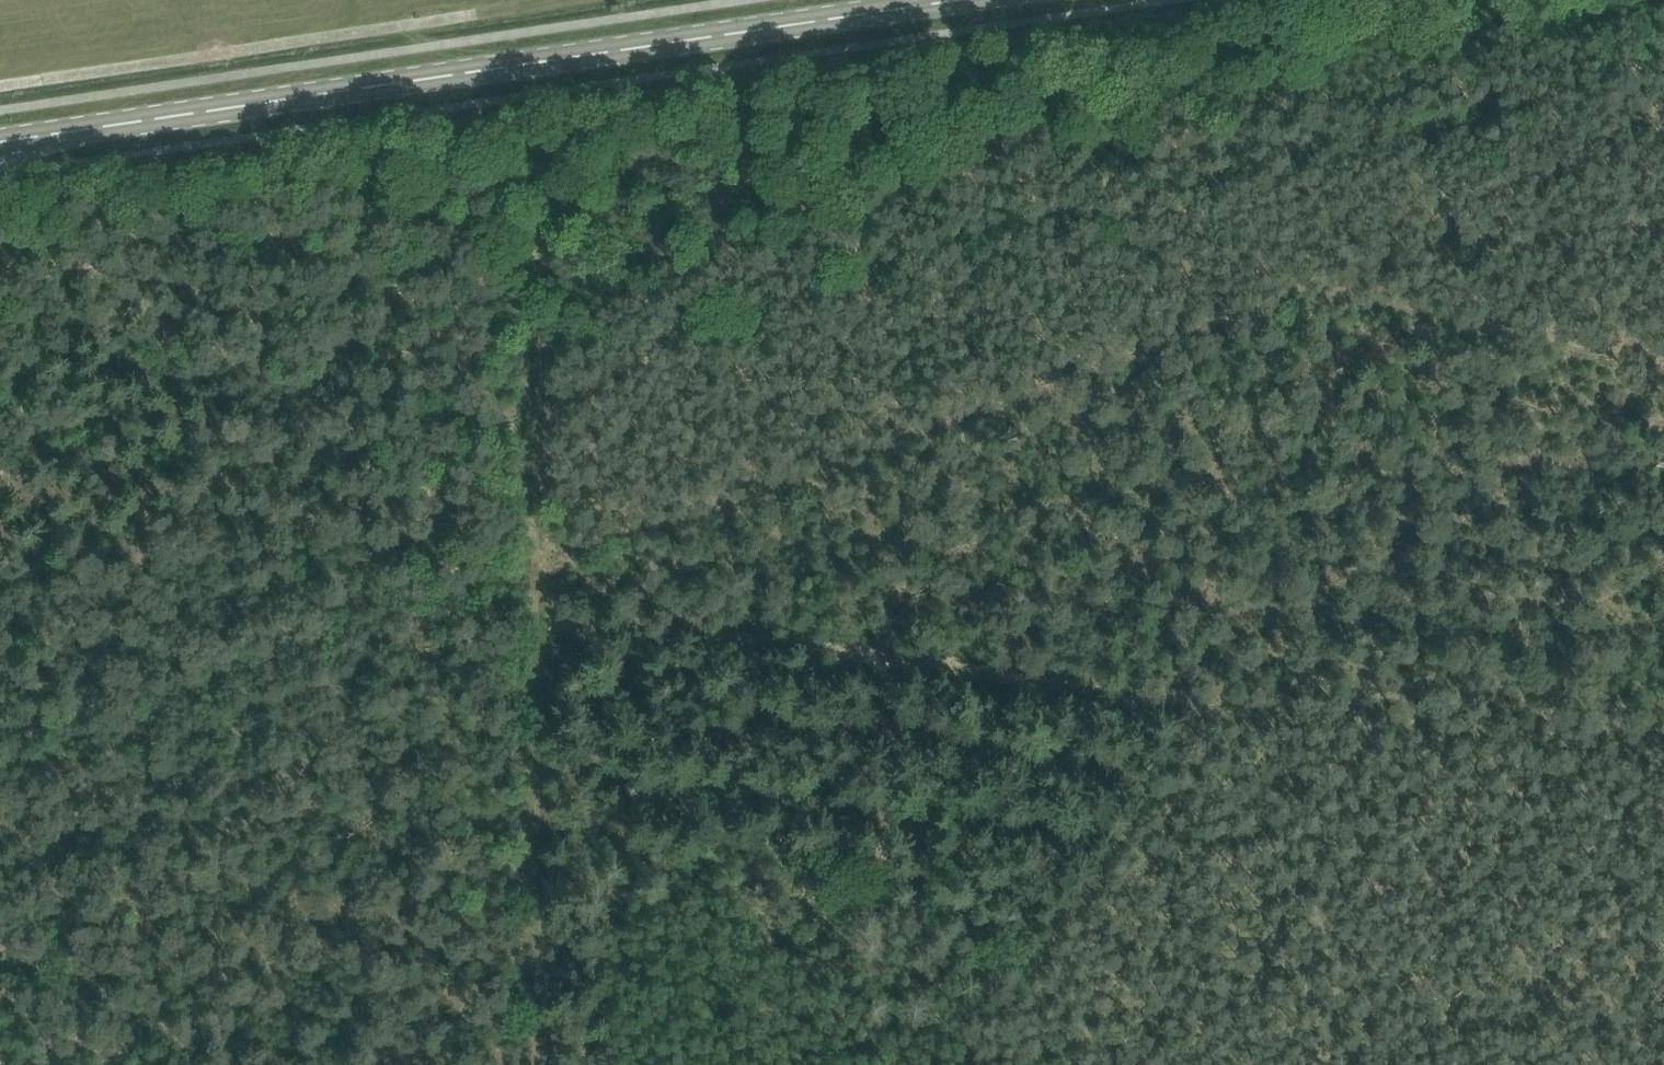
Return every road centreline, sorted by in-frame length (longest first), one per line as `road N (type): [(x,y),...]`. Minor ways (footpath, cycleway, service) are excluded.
road 1 (track): [(516,587),(1663,747)]
road 2 (track): [(524,1064),(516,67)]
road 3 (secondary): [(0,141),(981,0)]
road 4 (track): [(463,15),(0,84)]

